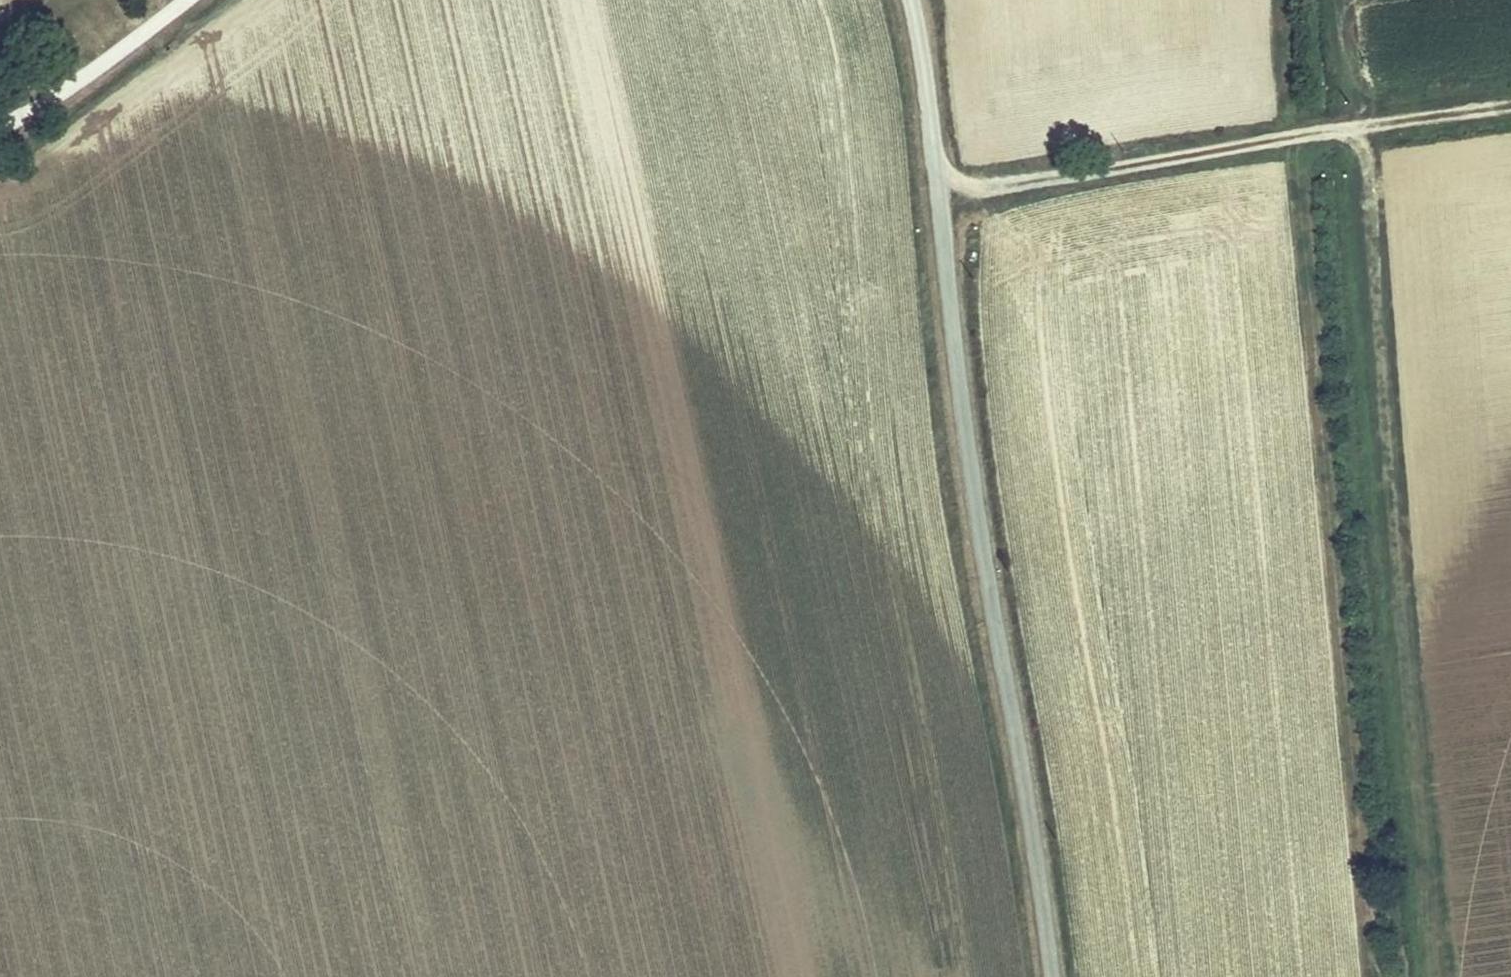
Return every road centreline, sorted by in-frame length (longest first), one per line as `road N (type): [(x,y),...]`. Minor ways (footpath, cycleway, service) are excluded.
road 1 (unclassified): [(1041,976),(912,0)]
road 2 (track): [(1510,98),(934,181)]
road 3 (unclassified): [(0,122),(47,103),(179,0)]

